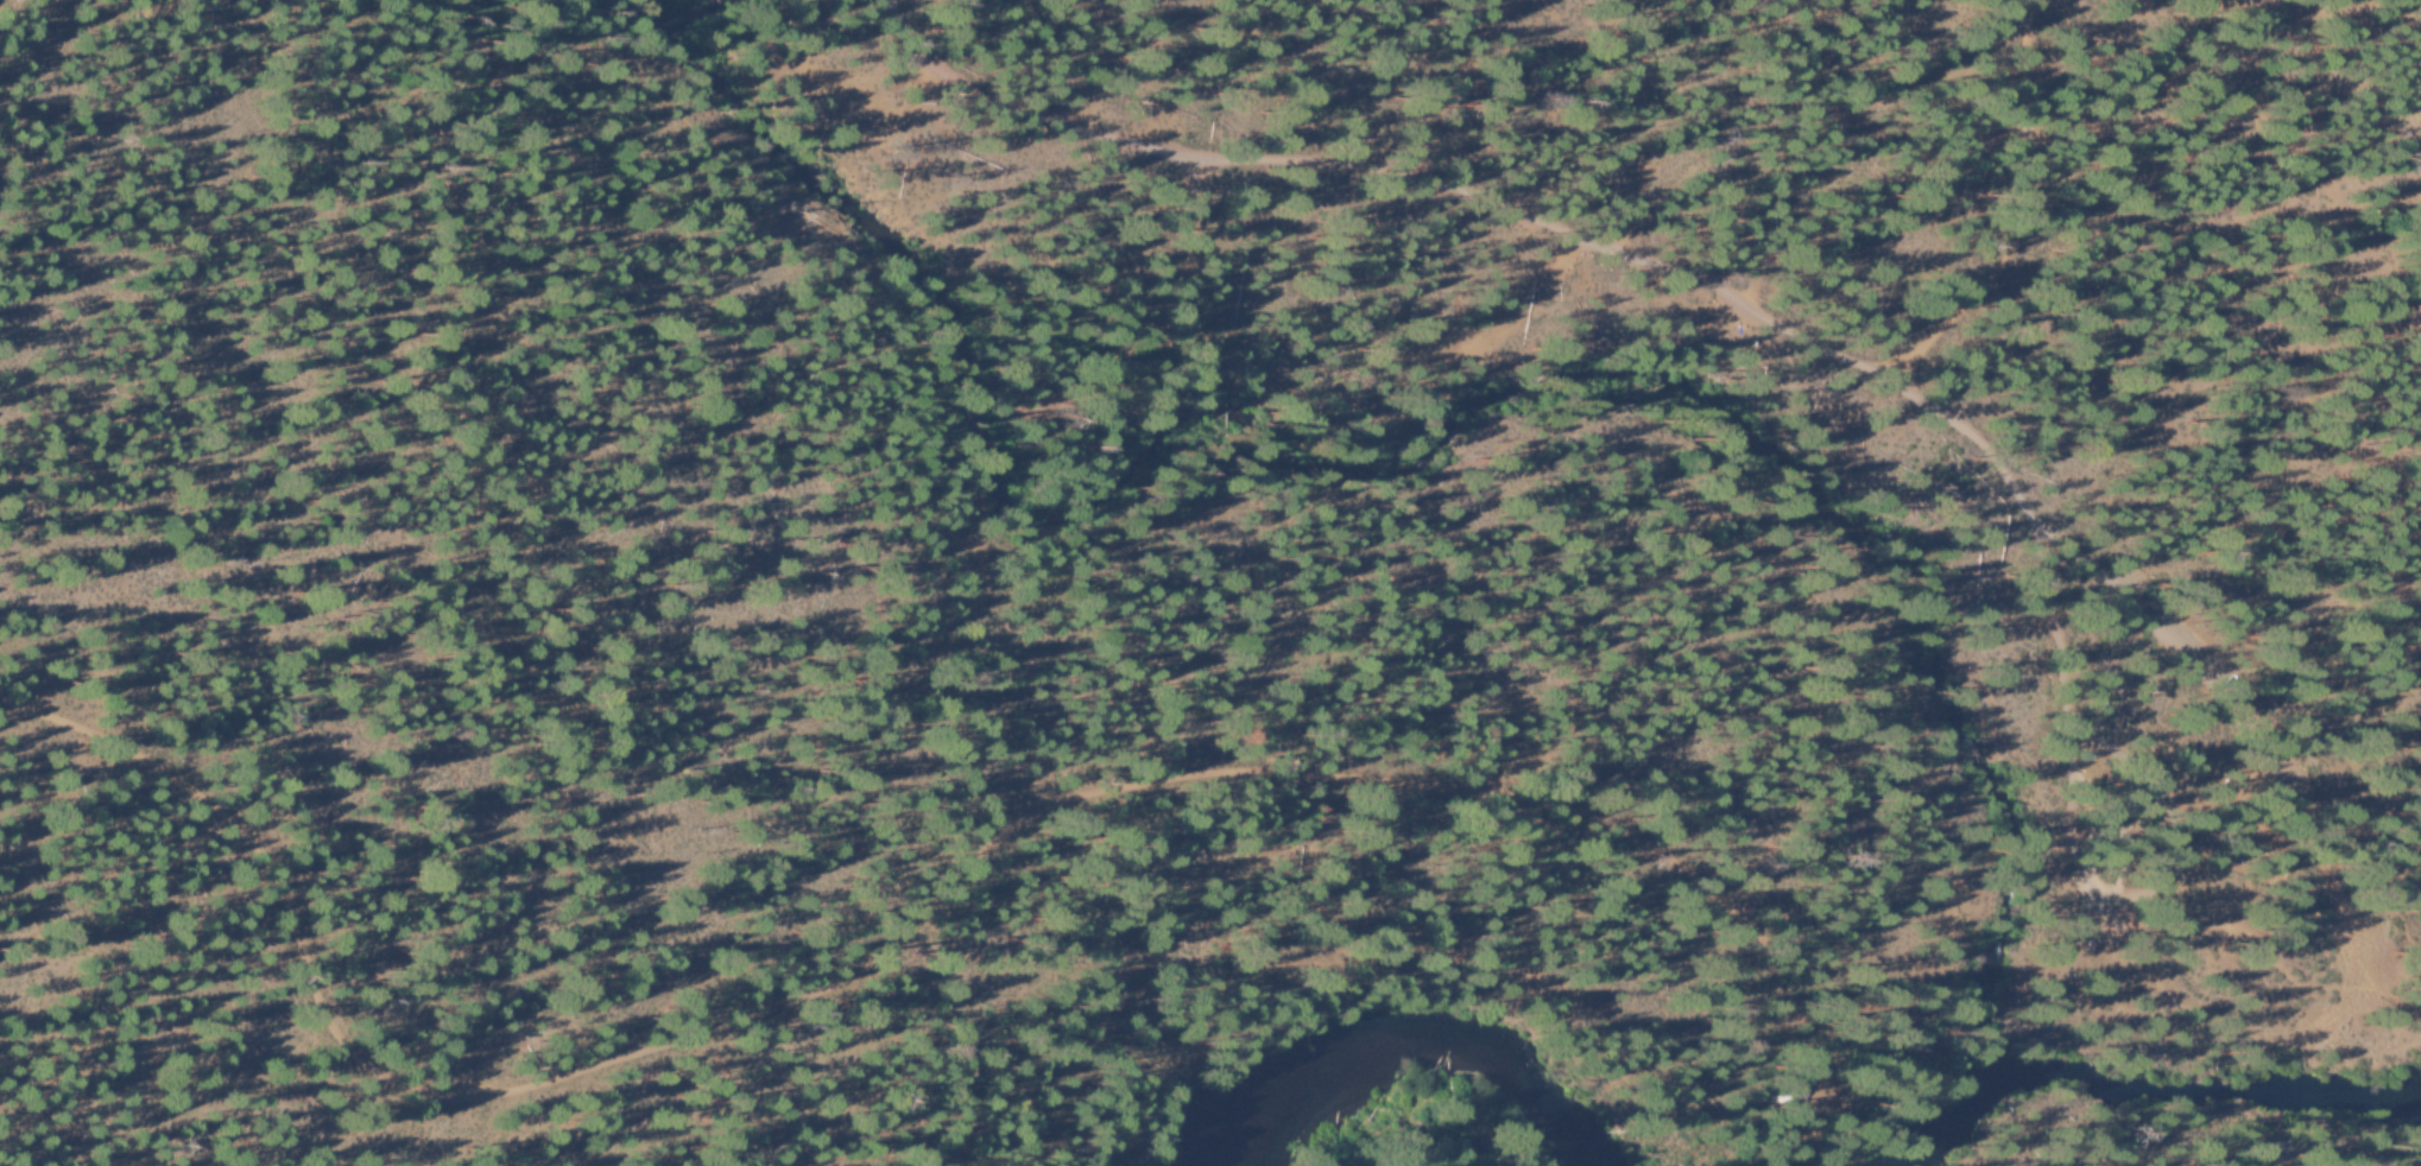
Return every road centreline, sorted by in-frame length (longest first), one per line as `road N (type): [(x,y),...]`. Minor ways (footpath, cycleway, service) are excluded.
road 1 (track): [(0,696),(216,812),(249,959),(342,1085),(507,1065),(687,959),(1177,849)]
road 2 (residential): [(2046,534),(1996,469),(1910,385),(1690,280),(1434,171),(1146,147),(953,72),(892,0)]
road 3 (track): [(1910,385),(2059,190),(2035,0)]

